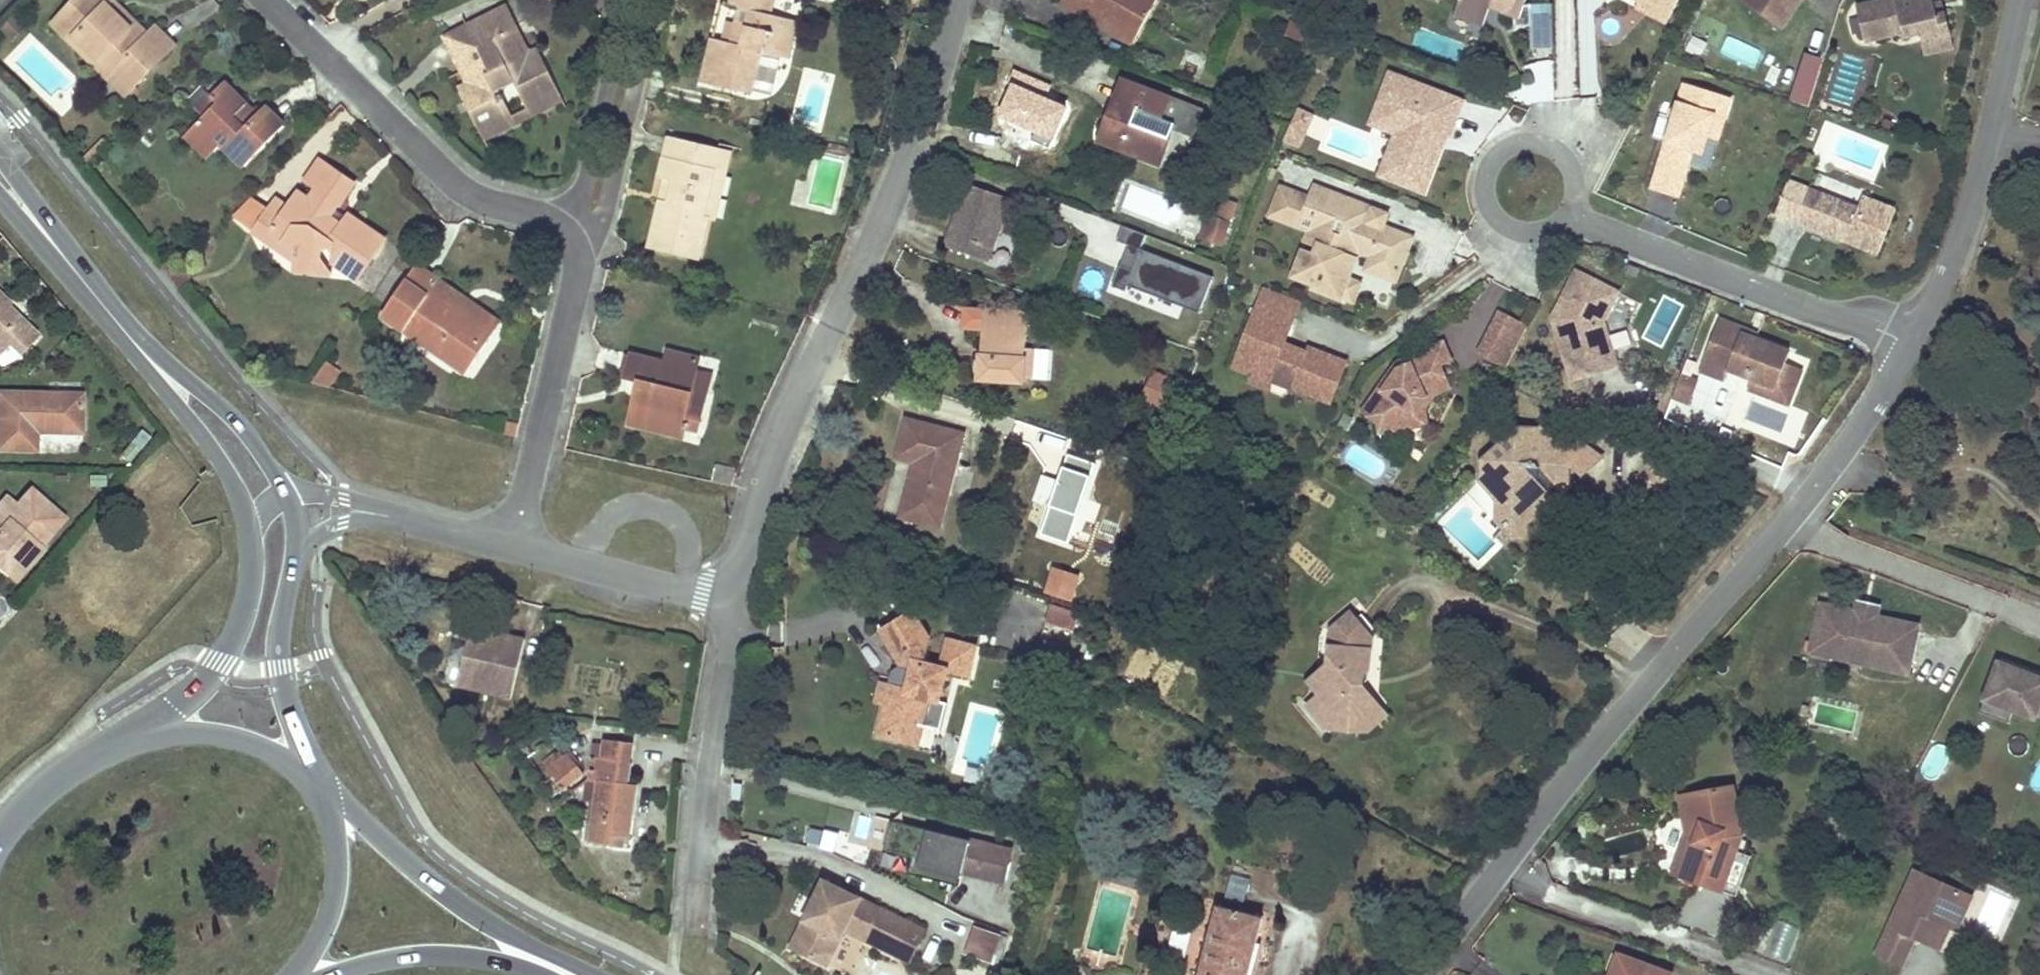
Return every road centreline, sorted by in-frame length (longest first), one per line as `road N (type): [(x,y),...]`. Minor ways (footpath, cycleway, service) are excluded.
road 1 (residential): [(267,0),(463,188),(548,217),(572,239),(575,286),(511,546)]
road 2 (residential): [(957,0),(914,154),(775,455),(739,603)]
road 3 (unclassified): [(1496,871),(1785,526)]
road 4 (residential): [(1912,345),(1566,214)]
road 5 (secondary): [(593,974),(473,912),(326,792)]
road 6 (residential): [(693,915),(739,603)]
road 7 (residential): [(1767,974),(1496,871)]
road 8 (secondary): [(249,522),(247,615),(216,670),(109,748)]
road 9 (residential): [(1785,526),(2039,621)]
road 10 (residential): [(1566,214),(1575,181),(1558,151),(1524,142),(1495,160),(1486,193),(1495,214),(1525,232),(1558,222)]
road 11 (unclassified): [(1912,345),(1963,230),(1996,120)]
road 12 (residential): [(739,603),(511,546)]
road 13 (secondary): [(313,777),(283,674),(282,631),(298,553)]
road 14 (secondary): [(286,494),(224,407),(128,337)]
road 15 (secondary): [(128,337),(189,418),(249,522)]
road 16 (unclassified): [(1785,526),(1912,345)]
road 17 (secondary): [(313,777),(224,735),(160,734),(109,748)]
road 18 (secondary): [(329,974),(417,954),(479,957),(539,974)]
road 19 (secondary): [(291,974),(332,907),(339,860),(326,792)]
road 20 (residential): [(511,546),(370,513)]
road 21 (secondary): [(109,748),(40,791),(0,838)]
road 22 (unclassified): [(1420,974),(1496,871)]
road 23 (secondary): [(51,241),(128,337)]
road 24 (unclassified): [(1996,120),(2020,0)]

